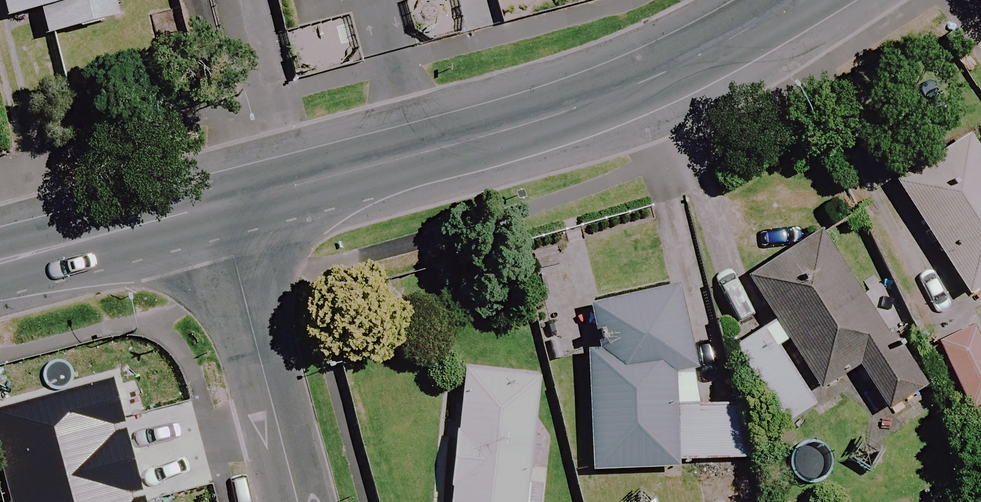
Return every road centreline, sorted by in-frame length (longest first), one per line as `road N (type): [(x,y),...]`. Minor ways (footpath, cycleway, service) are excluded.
road 1 (secondary): [(801,0),(627,89),(501,133),(223,205)]
road 2 (residential): [(294,501),(223,205)]
road 3 (secondary): [(223,205),(0,263)]

